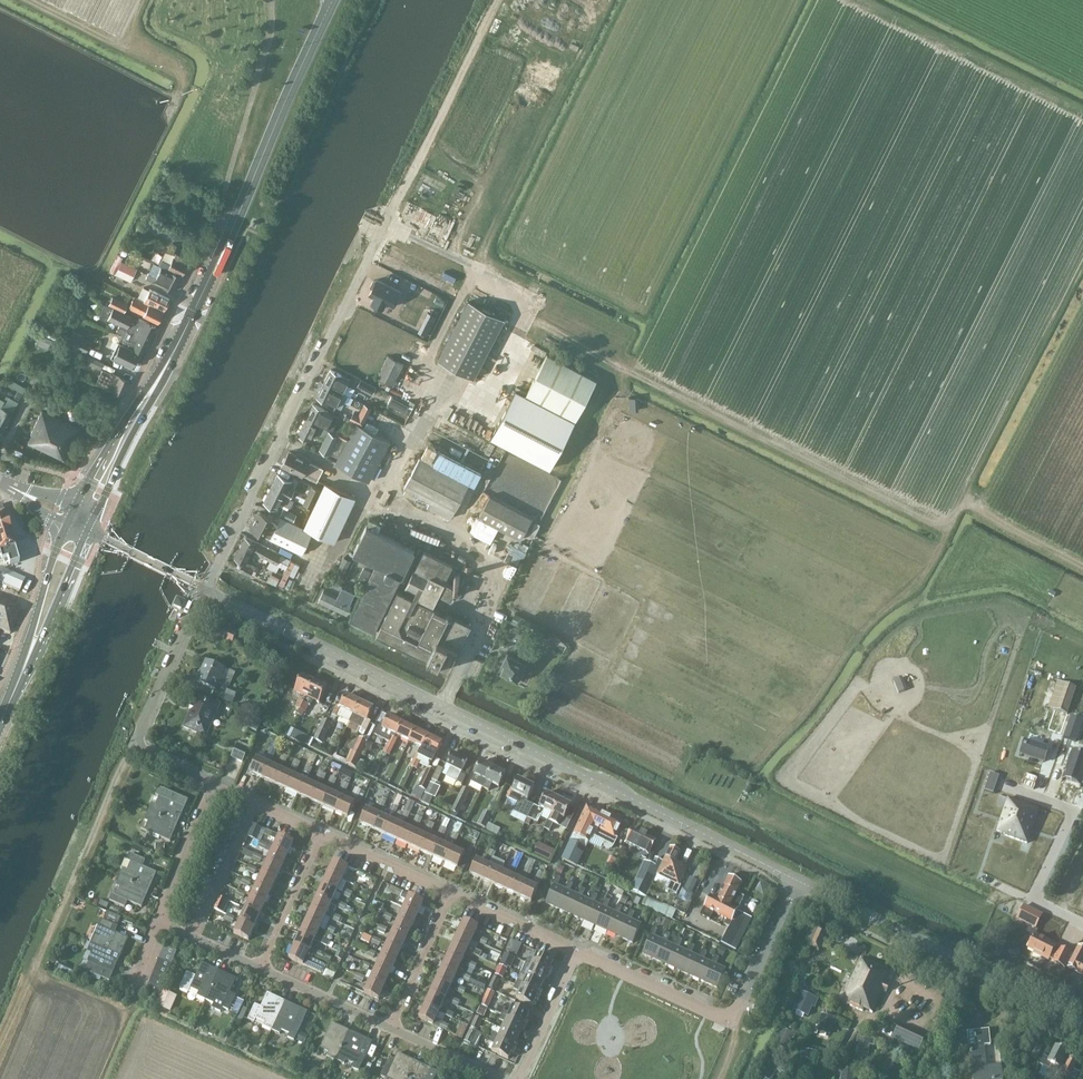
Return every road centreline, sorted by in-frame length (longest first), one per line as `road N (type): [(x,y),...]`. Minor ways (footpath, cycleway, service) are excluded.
road 1 (track): [(384,229),(551,304),(560,325),(631,376),(926,525),(942,528),(961,508),(973,510),(1082,569)]
road 2 (tertiary): [(797,880),(205,590)]
road 3 (residential): [(205,590),(384,229)]
road 4 (primary): [(171,357),(332,0)]
road 5 (residential): [(797,880),(730,1021),(576,952)]
road 6 (tertiary): [(1082,1026),(797,880)]
road 7 (track): [(0,1038),(132,747)]
road 8 (residential): [(214,785),(132,747),(205,590)]
road 9 (unclassified): [(384,229),(499,0)]
road 10 (primary): [(171,357),(70,519)]
road 11 (primary): [(87,528),(171,357)]
road 12 (primary): [(70,519),(15,689)]
road 13 (primary): [(15,689),(87,528)]
road 14 (residential): [(391,1031),(452,894)]
road 15 (residential): [(260,970),(321,833)]
road 16 (residential): [(158,922),(214,785)]
road 17 (residential): [(452,894),(321,833)]
road 18 (residential): [(391,1031),(260,970)]
road 19 (residential): [(519,1078),(576,952)]
road 20 (residential): [(576,952),(452,894)]
road 21 (tertiary): [(205,590),(87,528)]

